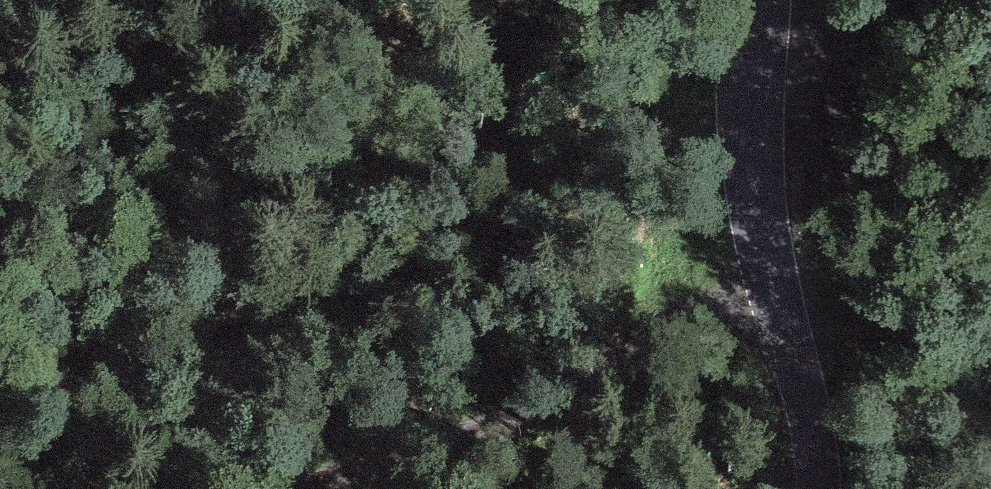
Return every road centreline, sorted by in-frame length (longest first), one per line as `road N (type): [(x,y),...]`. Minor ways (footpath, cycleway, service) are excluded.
road 1 (track): [(777,299),(609,371),(287,488)]
road 2 (tertiary): [(762,0),(754,170),(820,488)]

